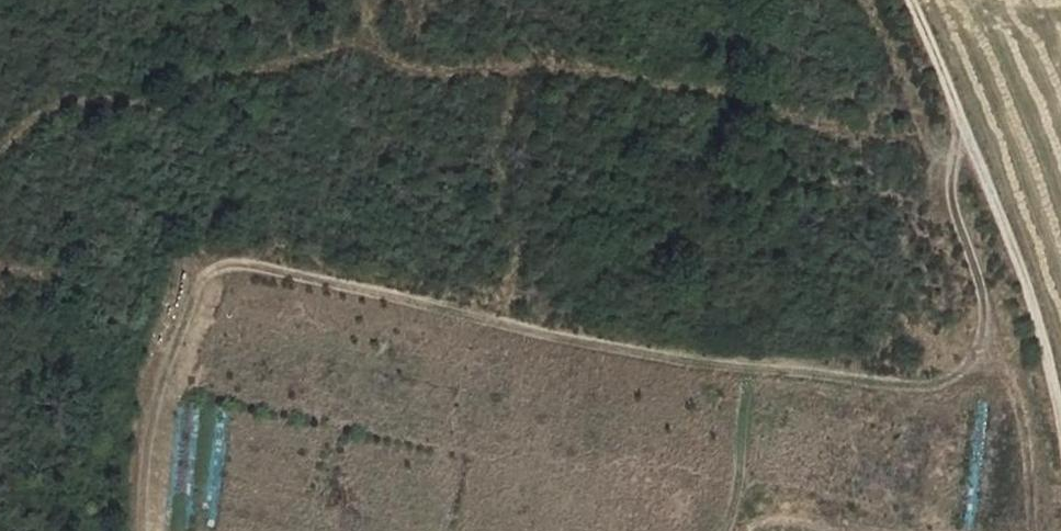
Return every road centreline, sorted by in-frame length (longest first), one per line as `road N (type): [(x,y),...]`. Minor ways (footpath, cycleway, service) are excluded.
road 1 (track): [(964,123),(951,196),(981,287),(981,332),(958,374),(936,384),(684,362),(249,264),(201,279)]
road 2 (track): [(911,0),(1022,273),(1060,419)]
road 3 (track): [(201,279),(151,417),(143,530)]
road 4 (track): [(726,530),(740,487),(748,367)]

